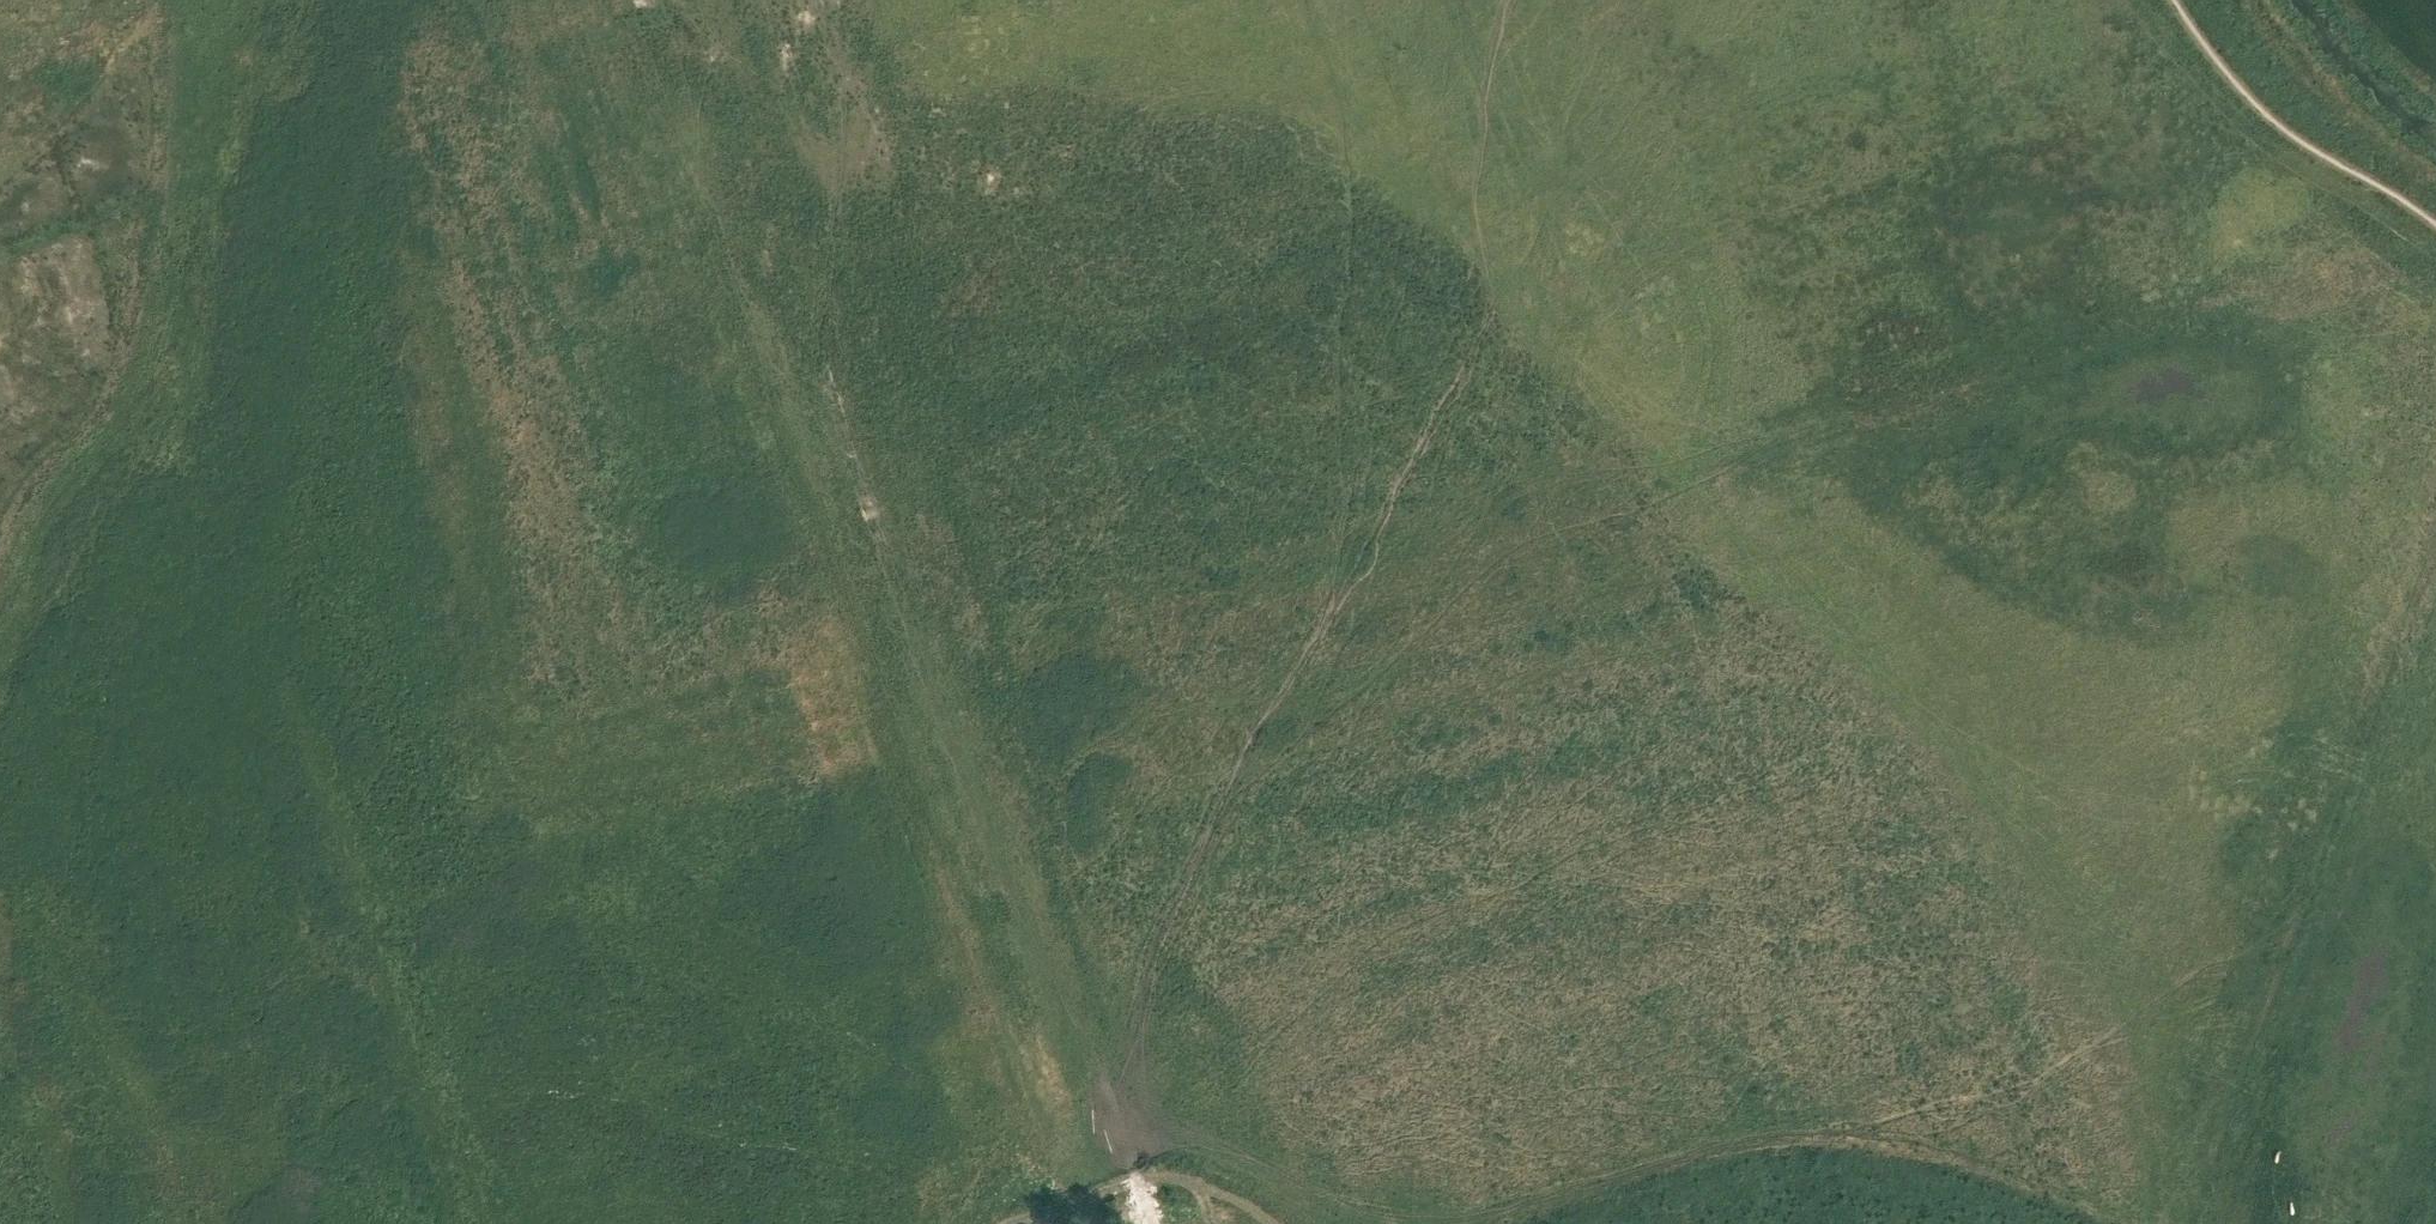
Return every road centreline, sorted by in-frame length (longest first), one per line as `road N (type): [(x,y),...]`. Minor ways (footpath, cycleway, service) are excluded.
road 1 (track): [(2251,0),(2316,82),(2435,184)]

